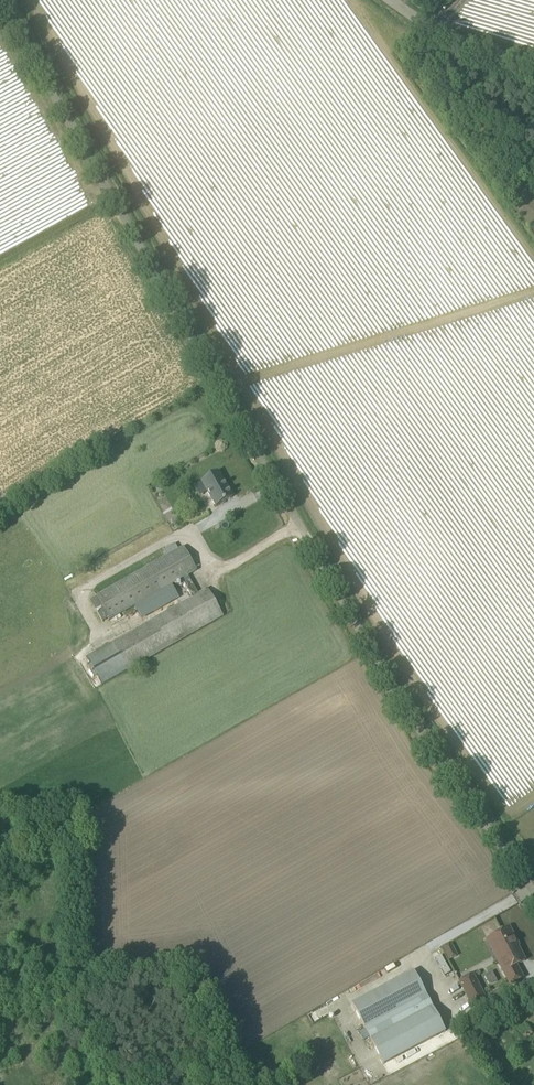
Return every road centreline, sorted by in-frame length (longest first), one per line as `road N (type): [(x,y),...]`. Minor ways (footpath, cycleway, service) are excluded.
road 1 (unclassified): [(533,869),(451,765),(395,677),(3,0)]
road 2 (unclassified): [(533,54),(483,39),(410,0)]

